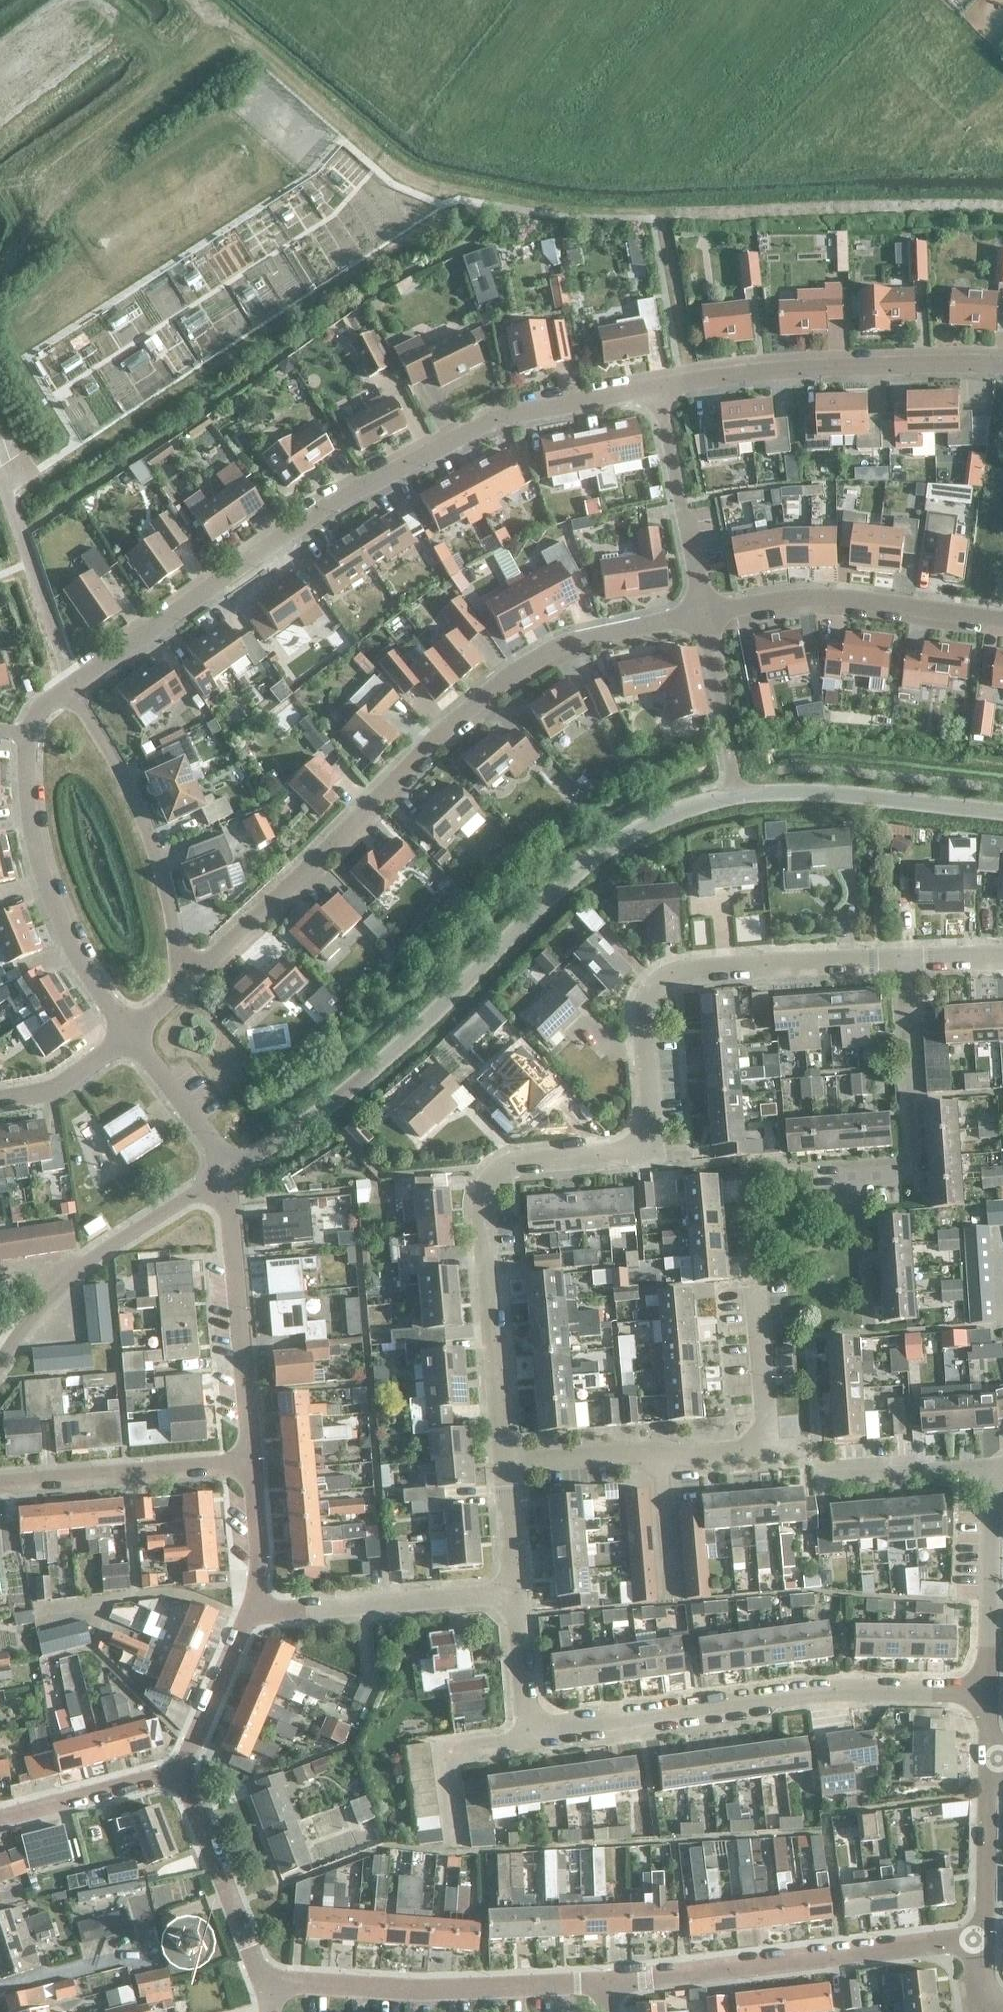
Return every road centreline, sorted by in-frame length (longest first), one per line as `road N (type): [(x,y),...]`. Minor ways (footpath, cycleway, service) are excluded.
road 1 (residential): [(504,1462),(481,1199),(494,1174),(519,1163),(632,1152),(646,1142),(652,1117),(643,1011),(667,978),(898,959)]
road 2 (residential): [(66,688),(321,511),(478,426),(658,389)]
road 3 (residential): [(225,1176),(319,1113),(436,1012),(602,849),(671,811),(736,794)]
road 4 (residential): [(196,973),(488,693),(576,642),(702,615)]
road 5 (residential): [(531,1738),(807,1693),(986,1691)]
road 6 (residential): [(606,1981),(983,1938)]
road 7 (residential): [(1002,367),(845,367),(658,389)]
road 8 (residential): [(272,1989),(291,1982),(421,1990),(606,1981)]
road 9 (residential): [(130,1034),(61,921),(35,854),(25,788),(28,733)]
road 10 (residential): [(196,973),(181,955),(127,784),(66,688)]
road 11 (residential): [(842,1213),(846,1178),(901,1174),(913,1161),(898,959)]
road 12 (residential): [(702,615),(813,597),(1002,619)]
road 13 (residential): [(0,1360),(86,1260),(225,1176)]
road 14 (residential): [(251,1465),(225,1176)]
road 15 (residential): [(1002,812),(824,793),(736,794)]
road 16 (residential): [(504,1462),(769,1450)]
road 17 (residential): [(251,1608),(515,1593)]
road 18 (residential): [(0,1483),(251,1465)]
road 19 (residential): [(272,1989),(180,1773)]
road 20 (residential): [(658,389),(702,615)]
road 21 (residential): [(986,1691),(993,1468)]
road 22 (residential): [(0,1817),(180,1773)]
road 23 (residential): [(736,794),(702,615)]
road 24 (residential): [(180,1773),(251,1608)]
road 25 (residential): [(992,1759),(983,1938)]
road 26 (residential): [(993,1468),(819,1477)]
road 27 (residential): [(225,1176),(216,1148),(130,1034)]
road 28 (residential): [(769,1450),(757,1289)]
road 29 (residential): [(0,1098),(47,1091),(130,1034)]
road 30 (residential): [(531,1738),(515,1593)]
road 31 (residential): [(251,1608),(259,1560),(251,1465)]
road 32 (residential): [(515,1593),(504,1462)]

